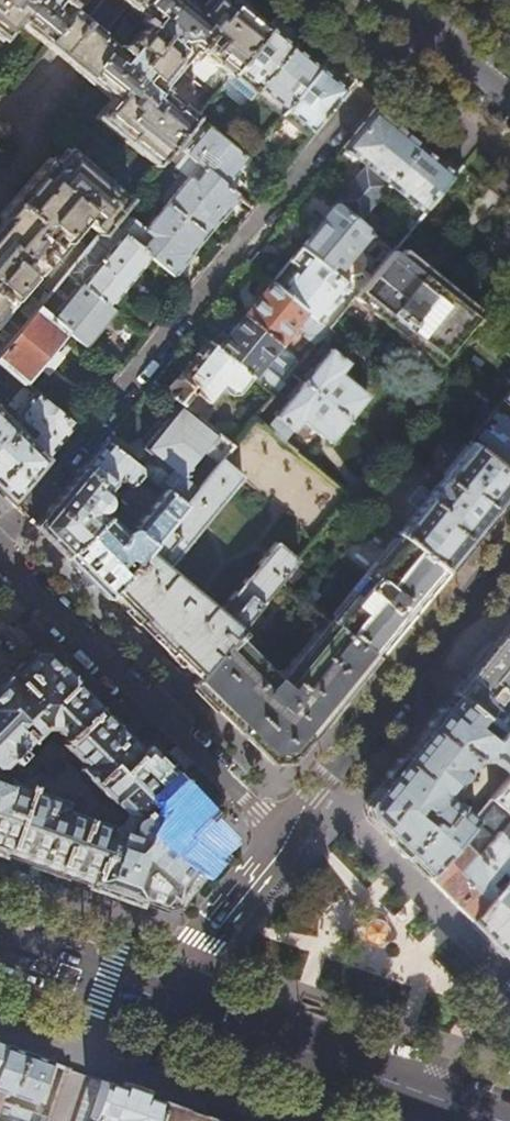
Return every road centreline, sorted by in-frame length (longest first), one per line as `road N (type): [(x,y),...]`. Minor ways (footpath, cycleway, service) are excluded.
road 1 (residential): [(420,26),(0,540)]
road 2 (residential): [(0,555),(281,836)]
road 3 (residential): [(509,557),(281,836)]
road 4 (residential): [(406,1086),(175,1003)]
road 5 (residential): [(281,836),(206,936),(175,1003)]
road 6 (residential): [(175,1003),(0,941)]

